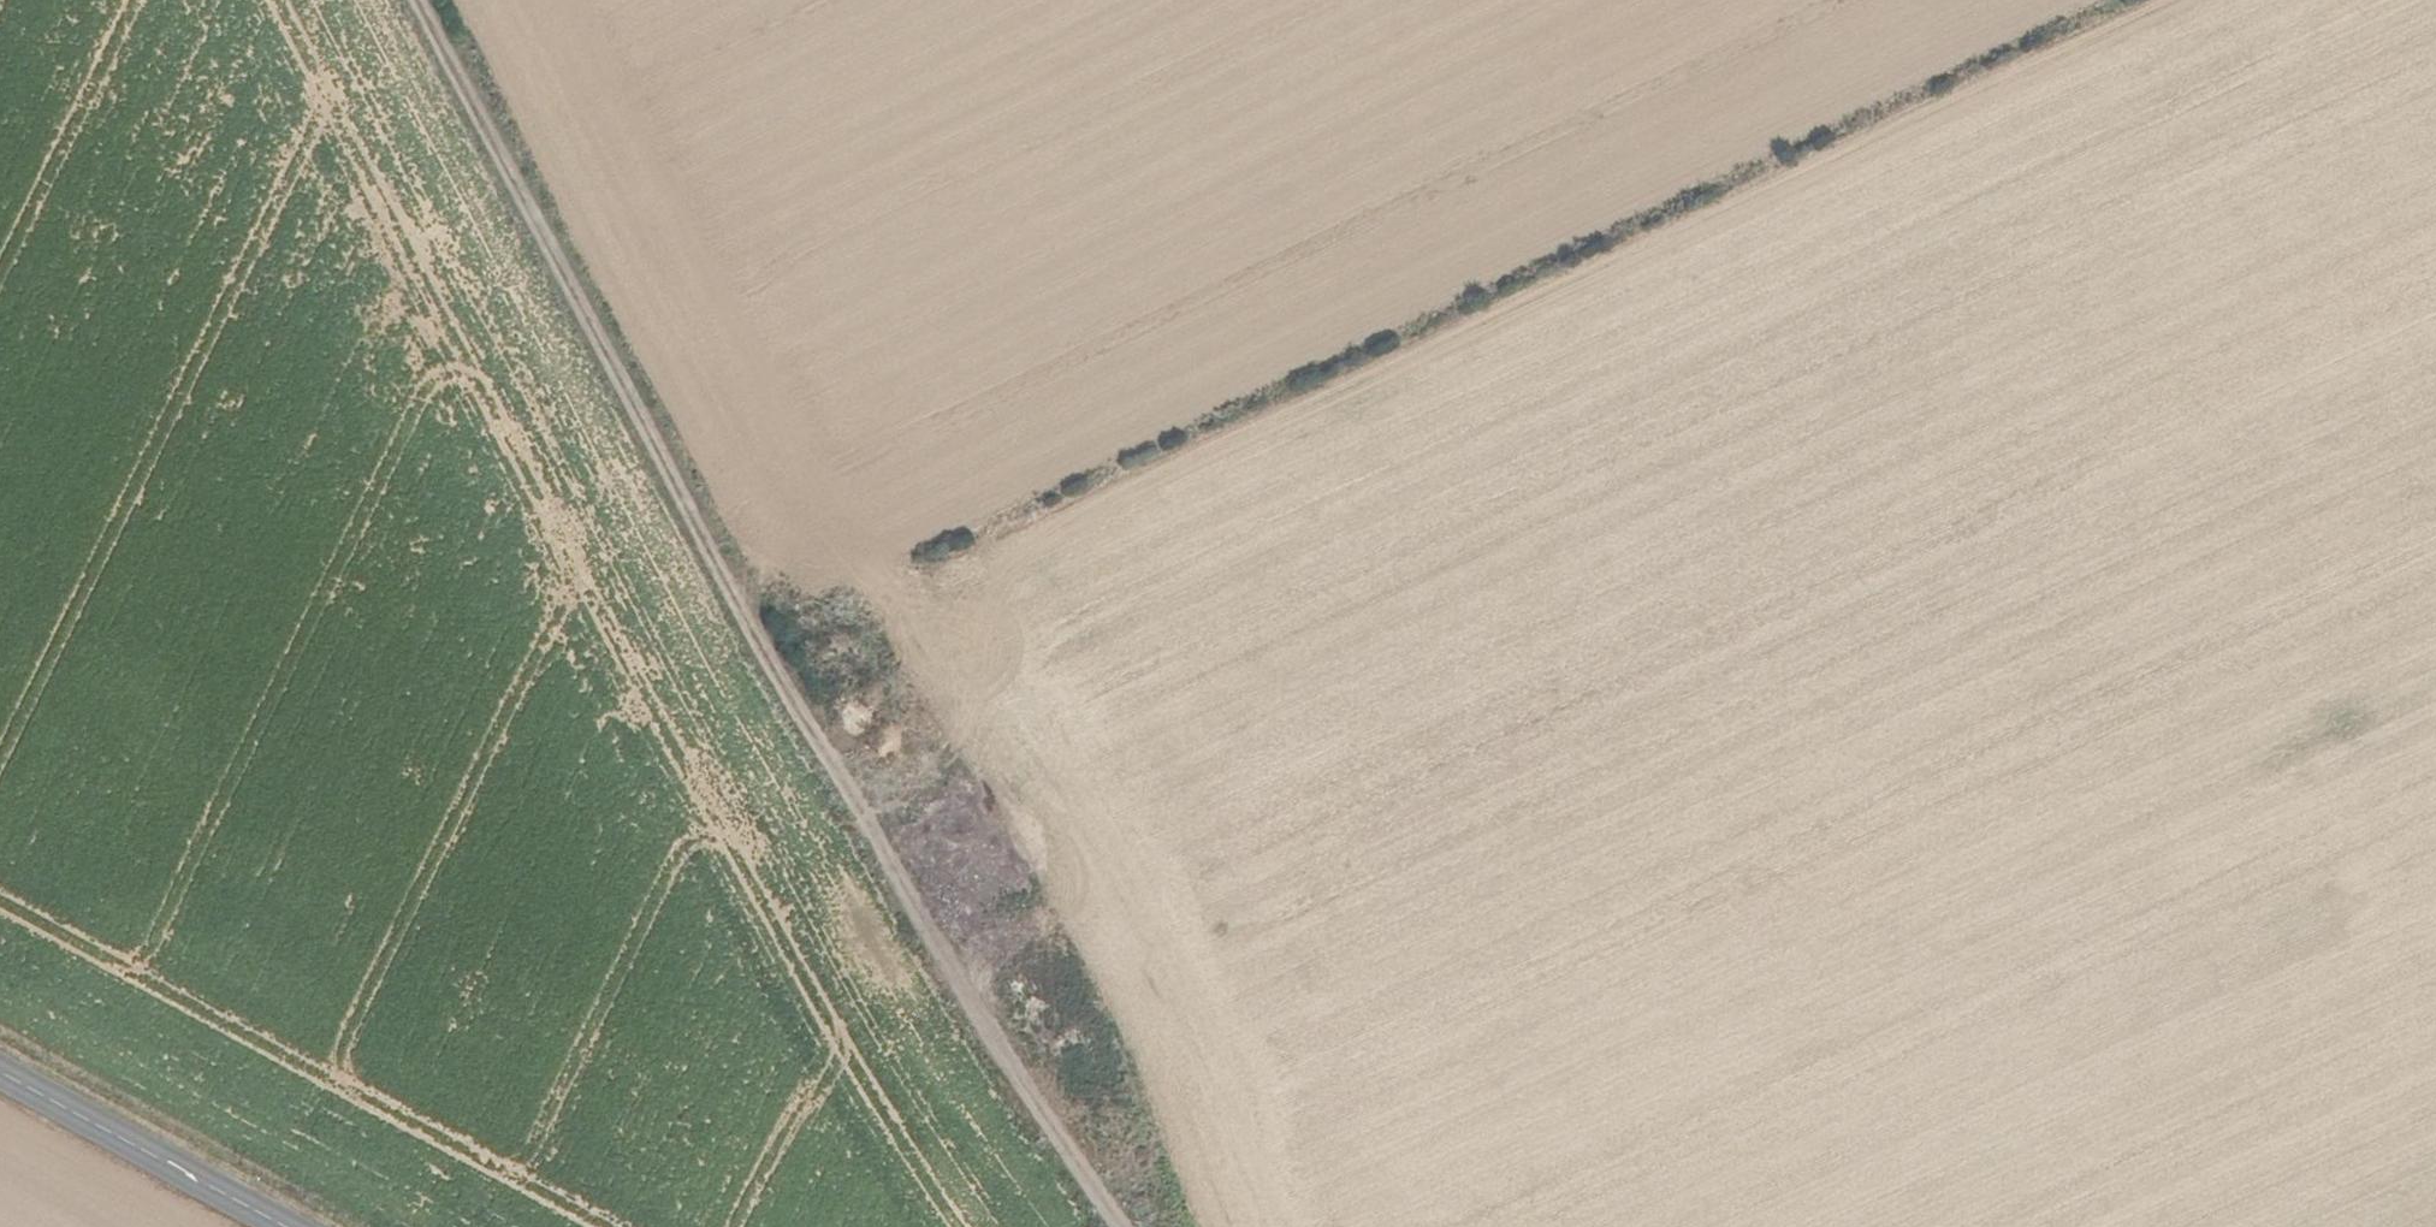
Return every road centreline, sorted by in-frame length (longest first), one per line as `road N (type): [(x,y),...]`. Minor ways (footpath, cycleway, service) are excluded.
road 1 (track): [(1119,1226),(1082,1180),(557,268),(426,0)]
road 2 (secondary): [(280,1226),(0,1074)]

